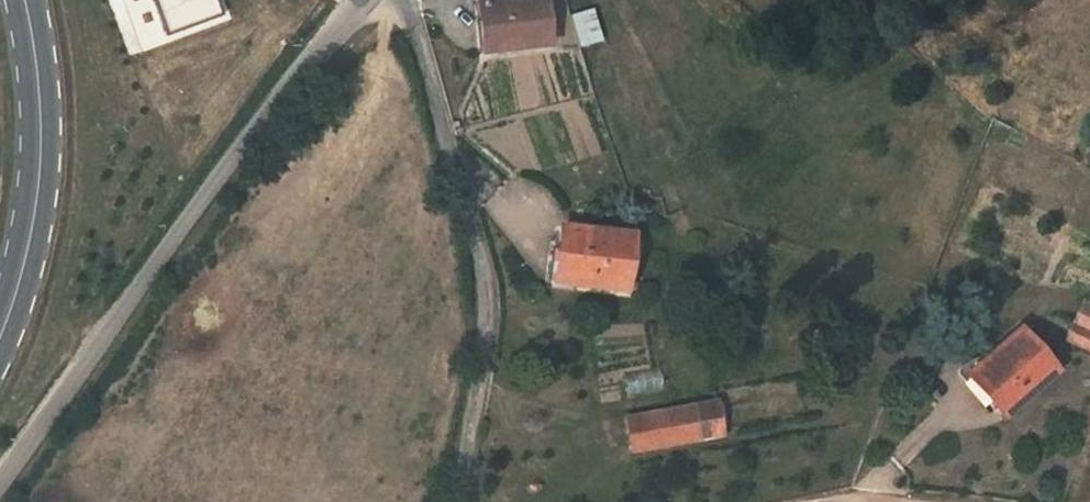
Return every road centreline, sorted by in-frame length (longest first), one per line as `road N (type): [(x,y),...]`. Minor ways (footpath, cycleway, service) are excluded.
road 1 (unclassified): [(364,0),(0,479)]
road 2 (unclassified): [(461,501),(488,292),(403,0)]
road 3 (primary): [(25,0),(43,133),(40,208),(0,360)]

